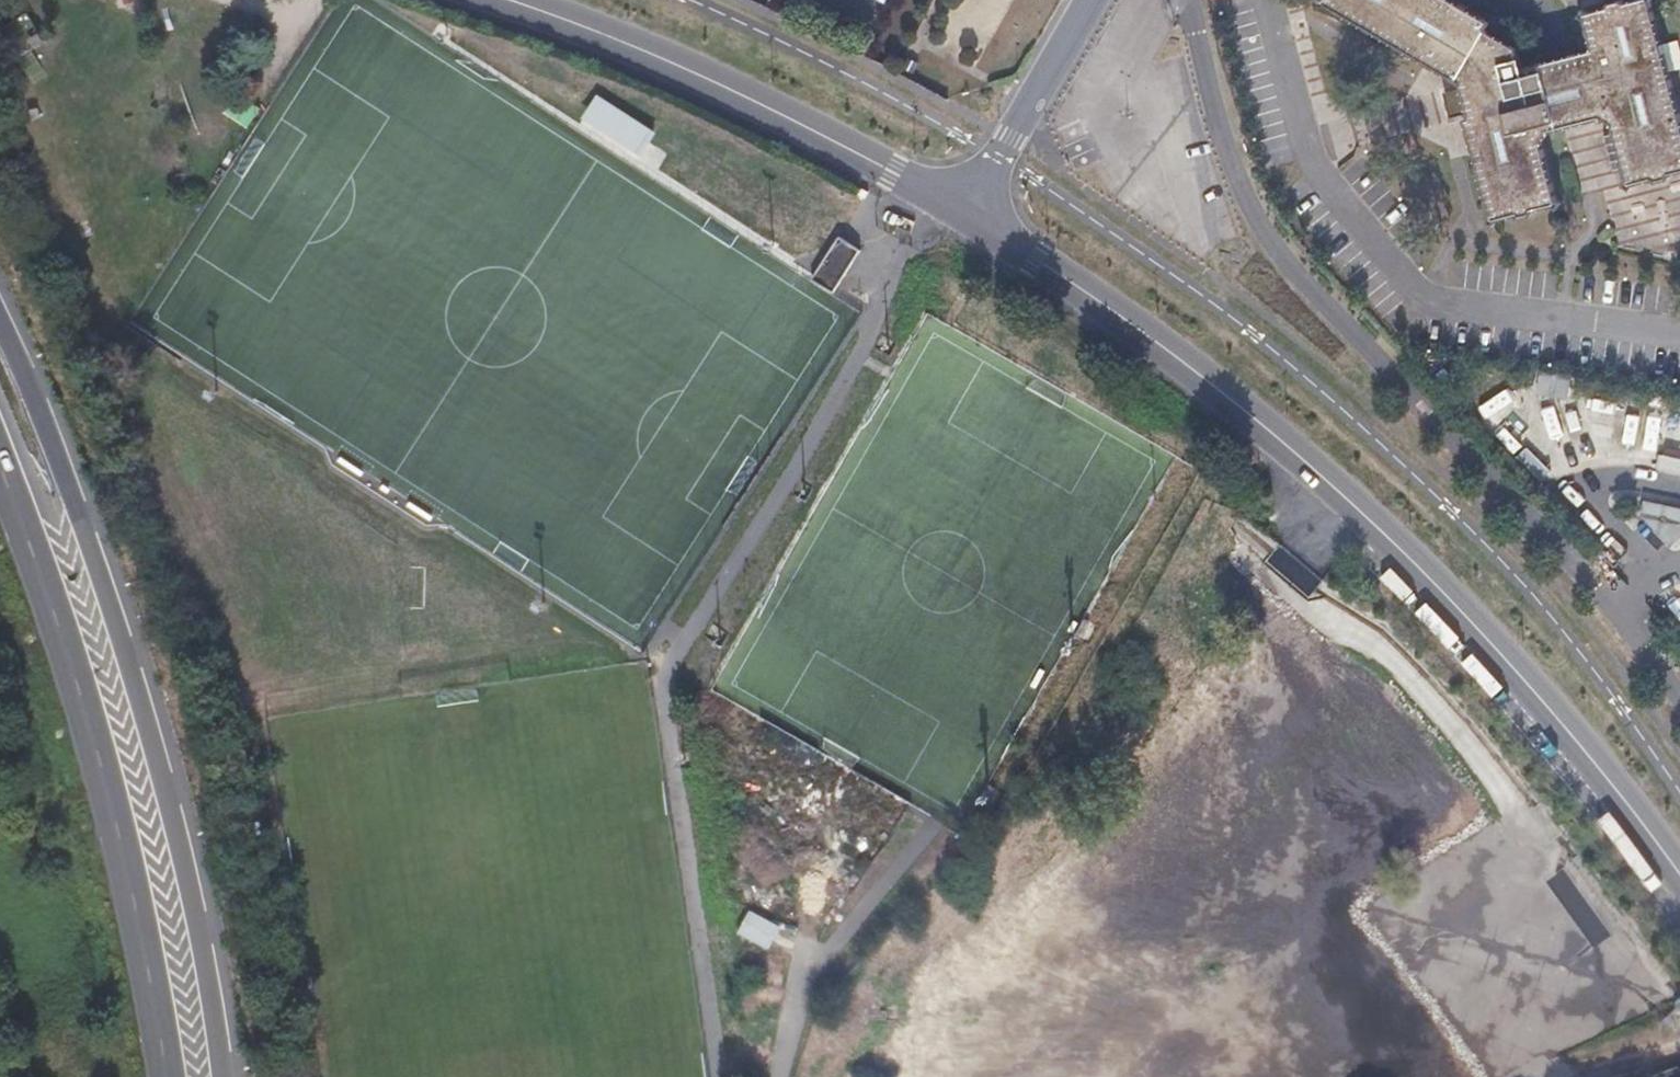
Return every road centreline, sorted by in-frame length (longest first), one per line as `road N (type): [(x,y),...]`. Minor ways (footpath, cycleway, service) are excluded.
road 1 (tertiary): [(967,214),(1153,340),(1314,469),(1486,636),(1679,873)]
road 2 (motorway): [(224,1076),(166,791),(78,509),(0,319)]
road 3 (motorway): [(169,1076),(106,788),(62,630),(0,466)]
road 4 (tertiary): [(508,0),(708,79),(967,214)]
road 5 (residential): [(967,214),(1092,0)]

